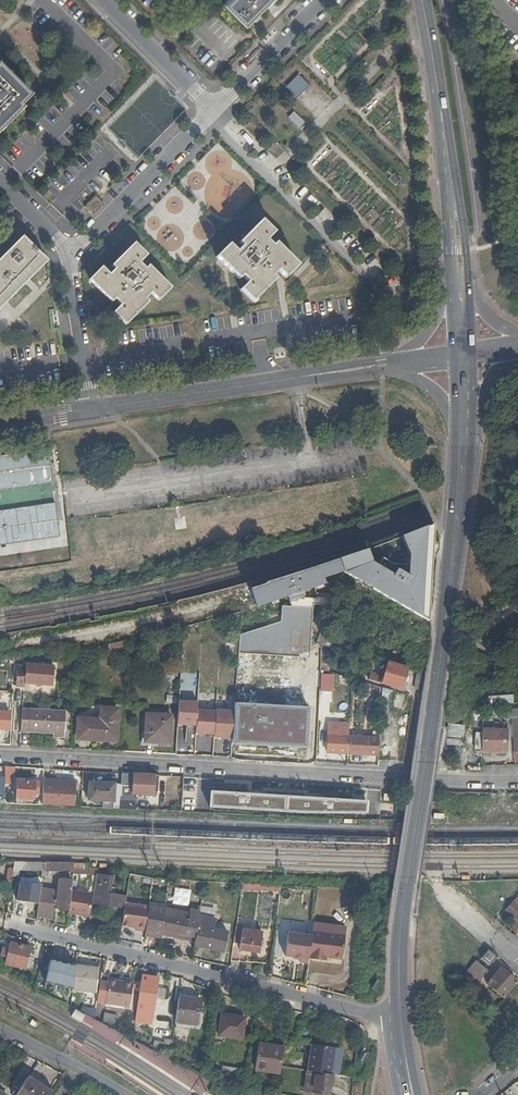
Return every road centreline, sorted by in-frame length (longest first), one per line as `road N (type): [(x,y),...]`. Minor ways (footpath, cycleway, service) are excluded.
road 1 (primary): [(401,1020),(401,917),(466,435)]
road 2 (residential): [(0,756),(517,780)]
road 3 (residential): [(12,925),(401,1020)]
road 4 (tertiary): [(91,409),(385,366)]
road 5 (primary): [(459,277),(423,0)]
road 6 (residential): [(67,263),(214,109)]
road 7 (residential): [(214,109),(324,0)]
road 8 (residential): [(104,0),(214,109)]
road 9 (residential): [(67,263),(91,409)]
road 10 (residential): [(128,1094),(0,1028)]

